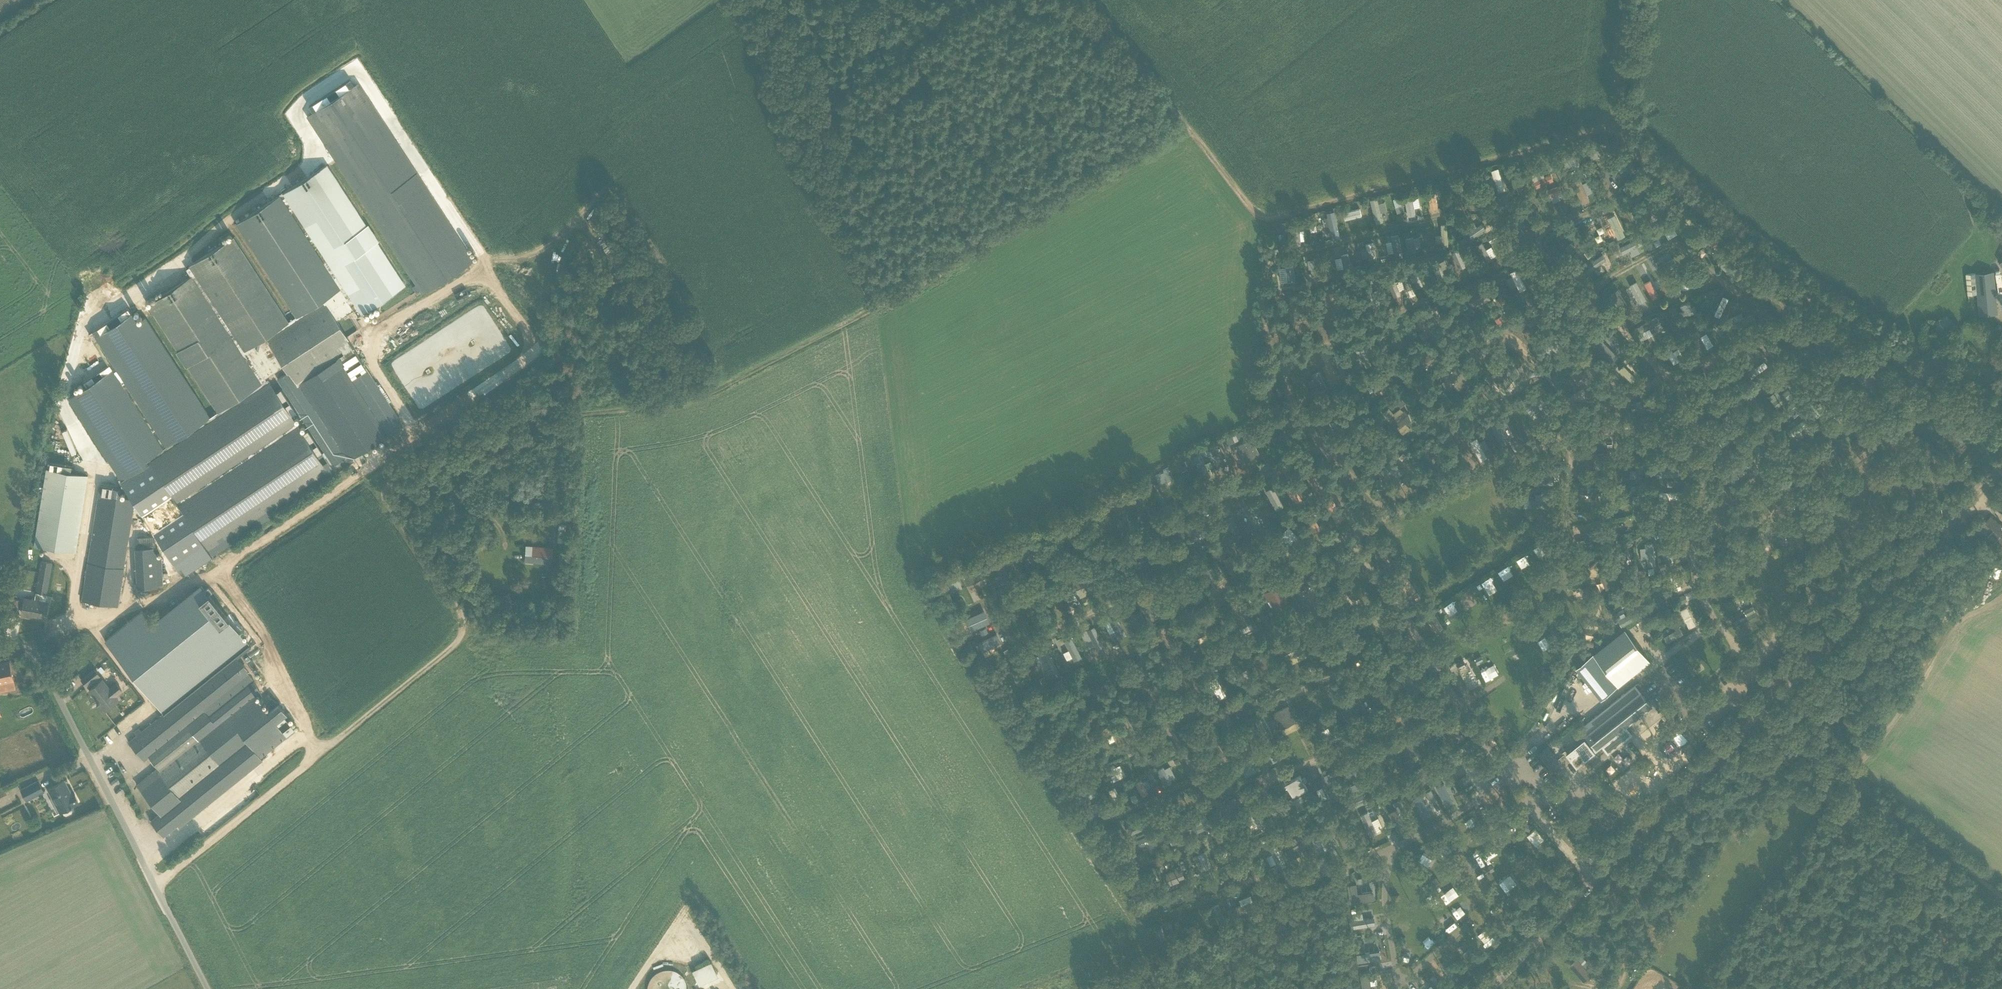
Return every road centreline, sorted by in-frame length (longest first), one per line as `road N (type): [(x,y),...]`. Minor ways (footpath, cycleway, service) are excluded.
road 1 (track): [(1614,131),(1274,215),(1253,208),(1189,123),(882,304),(722,382),(357,477)]
road 2 (tertiary): [(1489,988),(2001,468)]
road 3 (track): [(386,456),(528,358),(530,333),(484,261),(566,234),(600,189),(580,117),(588,102),(712,0)]
road 4 (track): [(154,886),(462,637),(464,618),(384,497),(390,484)]
road 5 (track): [(1614,131),(2001,436)]
road 6 (unclassified): [(29,646),(212,575),(386,456)]
road 7 (unclassified): [(208,988),(29,646)]
road 8 (track): [(1758,716),(2001,897)]
road 9 (track): [(367,474),(430,506),(462,502),(505,527),(541,529)]
road 10 (track): [(1091,0),(1189,123)]
road 11 (track): [(1624,0),(1614,131)]

